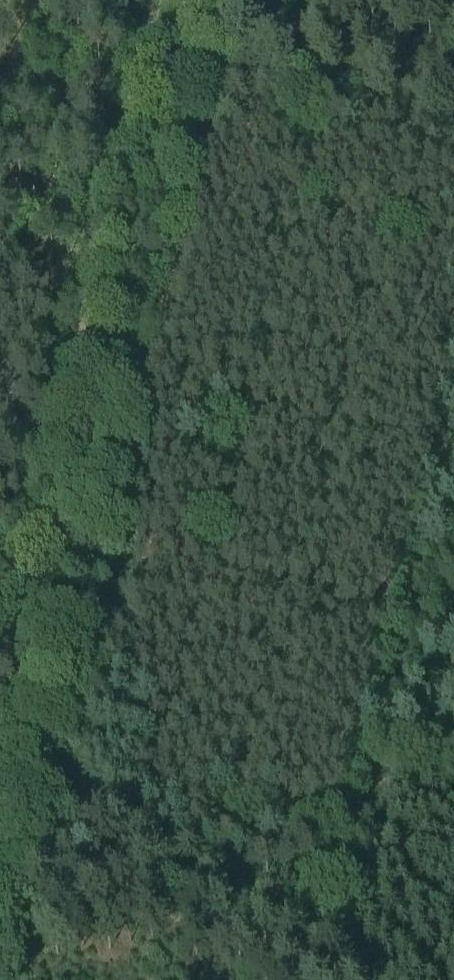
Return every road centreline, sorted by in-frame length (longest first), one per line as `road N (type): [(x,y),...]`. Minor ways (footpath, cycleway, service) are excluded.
road 1 (track): [(158,0),(0,656)]

